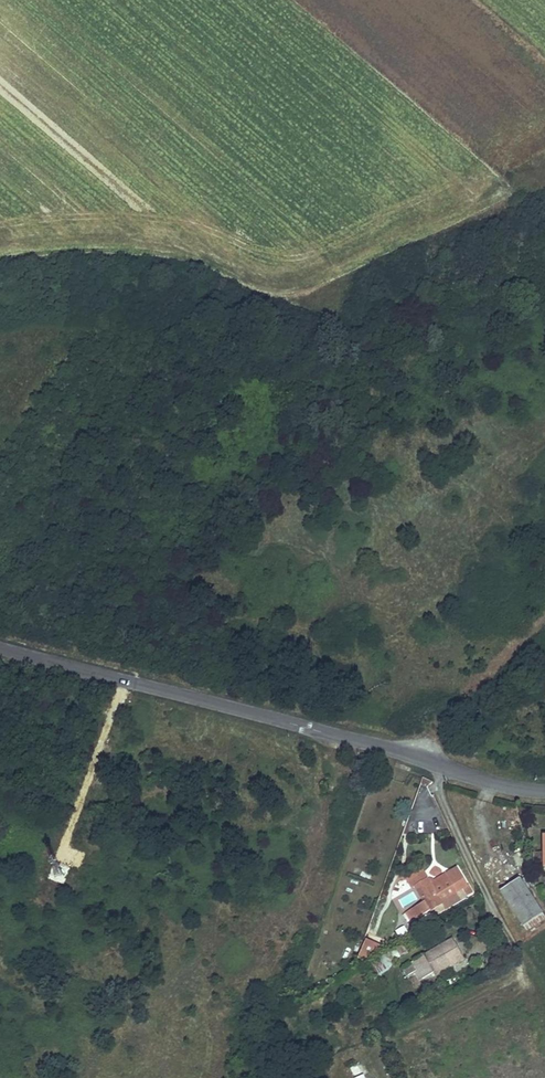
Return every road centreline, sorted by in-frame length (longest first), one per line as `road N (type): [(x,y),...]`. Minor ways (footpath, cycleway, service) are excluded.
road 1 (unclassified): [(544,790),(505,787),(415,755),(0,648)]

